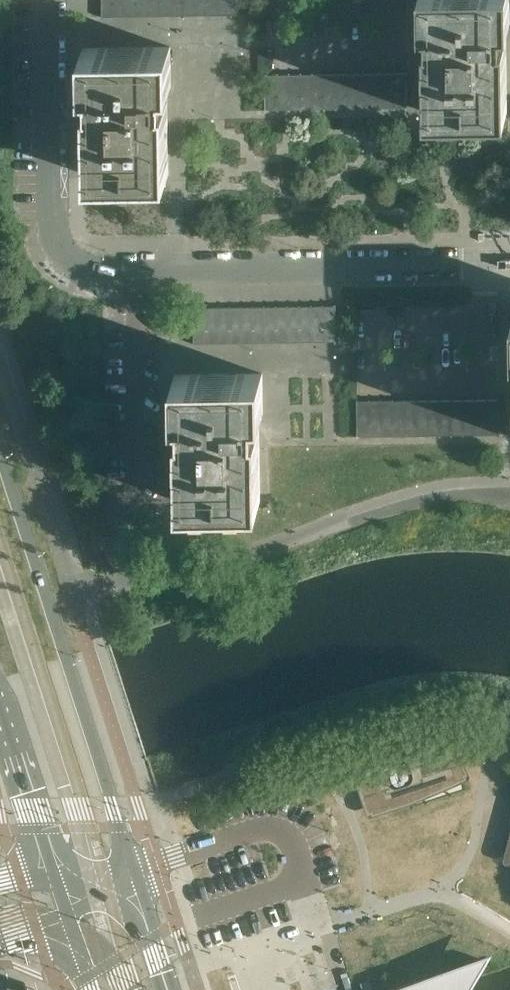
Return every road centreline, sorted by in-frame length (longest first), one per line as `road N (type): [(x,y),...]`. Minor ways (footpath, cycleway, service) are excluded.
road 1 (residential): [(509,262),(79,264),(54,229),(50,0)]
road 2 (secondary): [(131,873),(0,453)]
road 3 (secondary): [(0,707),(40,828)]
road 4 (secondary): [(167,989),(131,873)]

